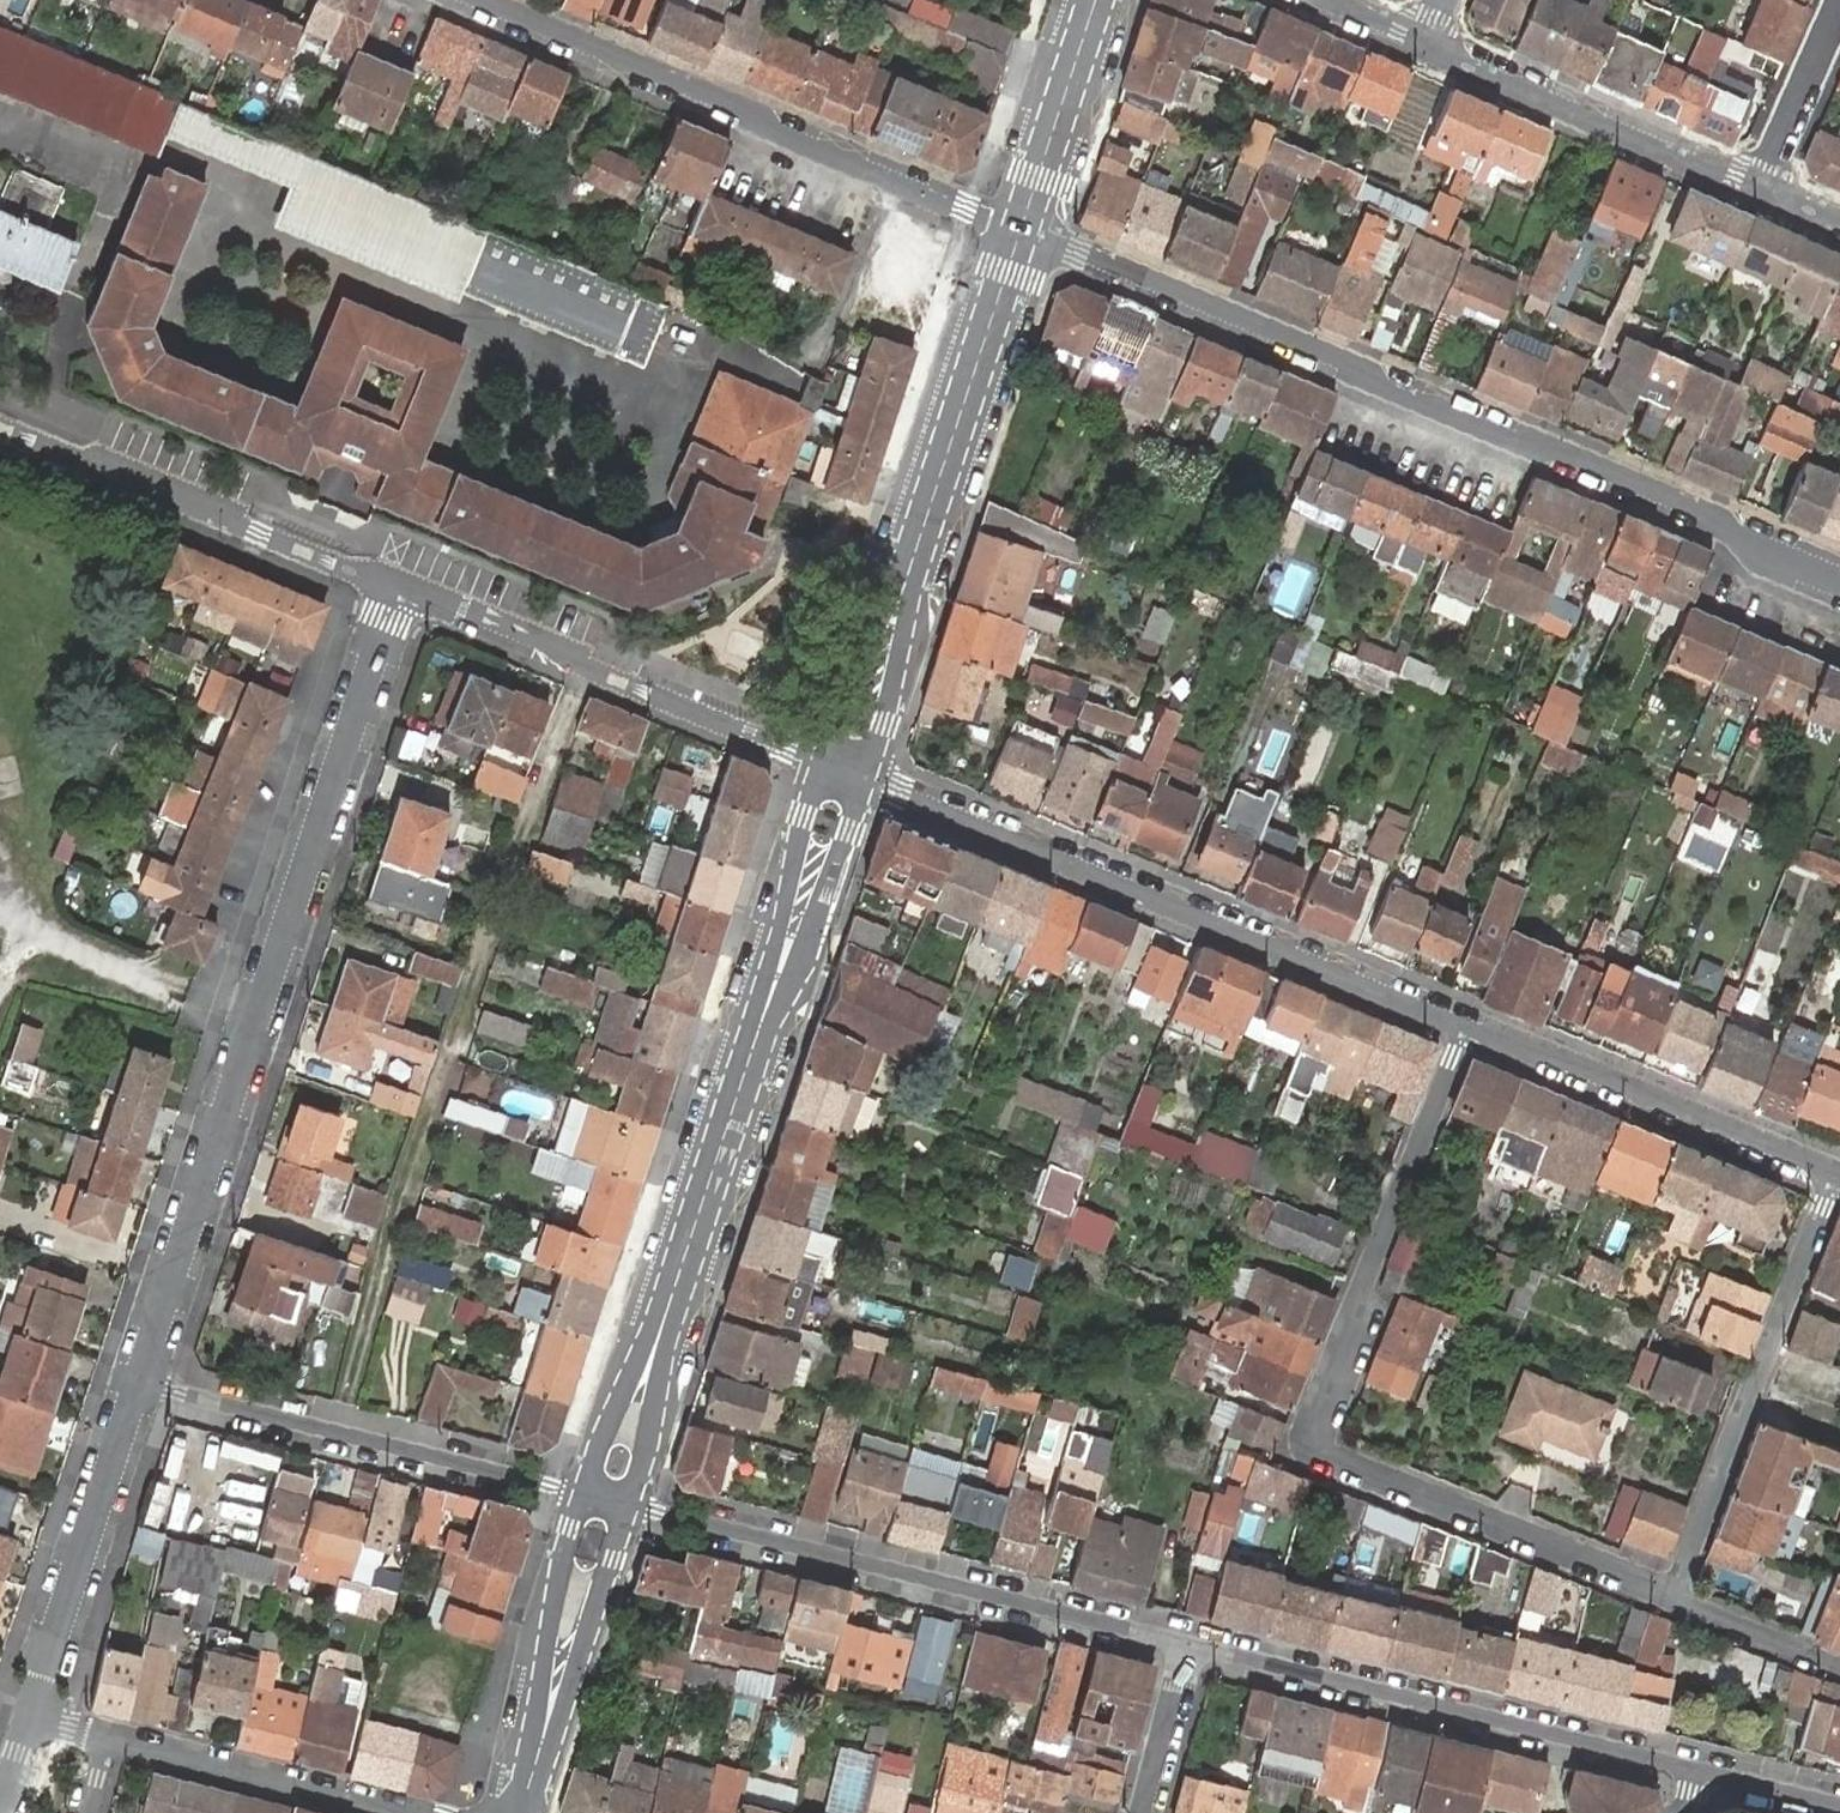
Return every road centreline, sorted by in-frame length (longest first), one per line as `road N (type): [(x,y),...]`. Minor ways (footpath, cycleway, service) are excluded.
road 1 (residential): [(1025,227),(1728,524),(1756,547),(1839,584)]
road 2 (residential): [(403,586),(142,1385)]
road 3 (residential): [(845,769),(604,1499)]
road 4 (residential): [(1465,1025),(845,769)]
road 5 (residential): [(604,1499),(1185,1643)]
road 6 (residential): [(478,0),(1025,227)]
road 7 (residential): [(1025,227),(845,769)]
road 8 (residential): [(1185,1643),(1718,1776)]
road 9 (residential): [(845,769),(403,586)]
road 10 (residential): [(142,1385),(604,1499)]
road 11 (residential): [(1319,1451),(1313,1426),(1465,1025)]
road 12 (residential): [(1672,1597),(1838,1177)]
road 13 (residential): [(403,586),(0,427)]
road 14 (residential): [(1838,1177),(1465,1025)]
road 15 (residential): [(1319,1451),(1672,1597)]
road 16 (residential): [(1425,45),(1760,191)]
road 17 (residential): [(142,1385),(33,1715)]
road 18 (residential): [(423,1812),(109,1734)]
road 19 (residential): [(604,1499),(526,1812)]
road 20 (residential): [(1099,0),(1025,227)]
road 21 (residential): [(1760,191),(1839,9)]
road 22 (residential): [(1672,1597),(1839,1666)]
road 23 (residential): [(1185,1643),(1140,1812)]
road 24 (residential): [(1718,1776),(1839,1809)]

